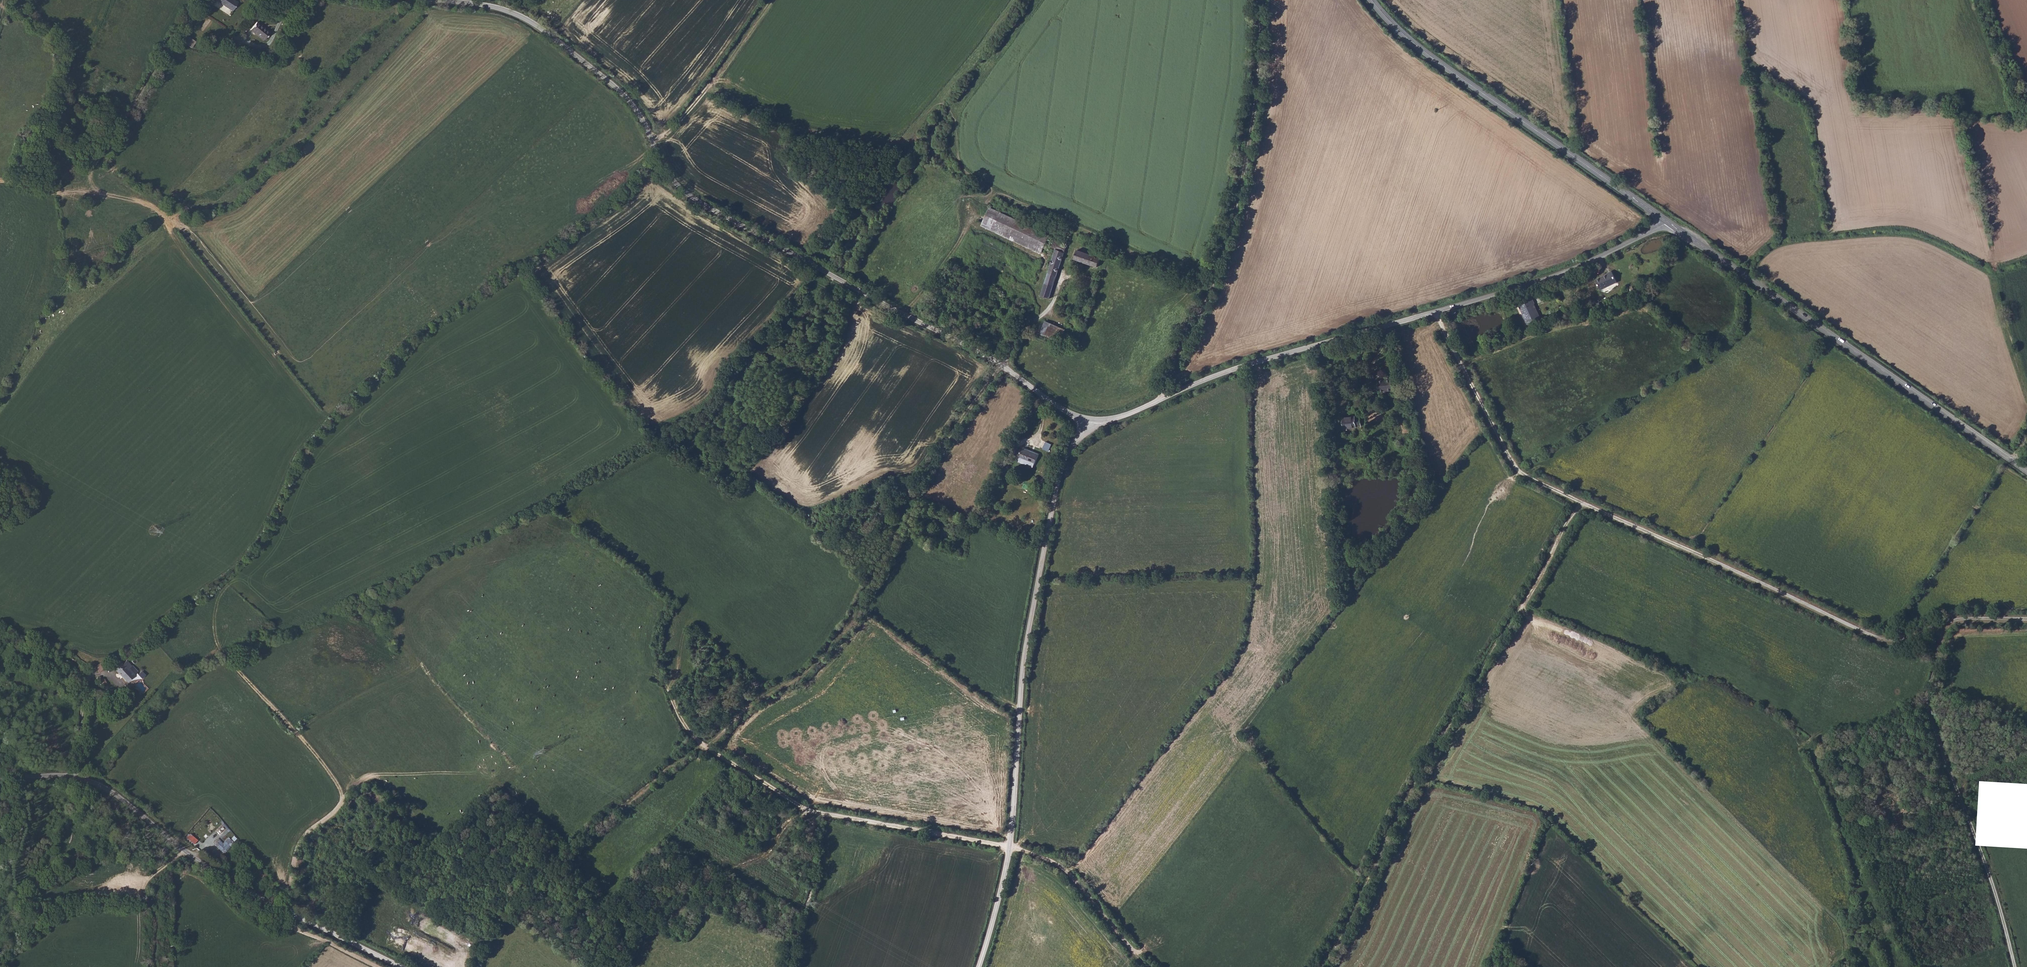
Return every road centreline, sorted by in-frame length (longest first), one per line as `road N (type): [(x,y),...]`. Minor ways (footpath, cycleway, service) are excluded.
road 1 (unclassified): [(453,0),(529,21),(621,89),(655,139),(665,171),(721,217),(1090,420)]
road 2 (unclassified): [(1090,420),(1535,279),(1669,223)]
road 3 (unclassified): [(979,966),(1008,855),(1041,566),(1060,470),(1090,420)]
road 4 (track): [(1580,502),(1394,823),(1344,934),(1320,966)]
road 5 (track): [(704,746),(813,812),(1009,847),(1063,866),(1149,966)]
road 6 (track): [(999,365),(948,434),(820,660),(704,746)]
road 7 (track): [(1580,502),(1886,641),(1958,619),(2026,620)]
road 8 (unclassified): [(0,780),(52,774),(102,786),(226,880),(404,966)]
road 9 (secondary): [(1669,223),(2026,472)]
road 10 (track): [(1158,401),(1204,308),(1237,201),(1254,114),(1262,0)]
road 11 (secondary): [(1371,0),(1432,59),(1669,223)]
road 12 (track): [(2014,966),(1928,708),(1946,623)]
road 13 (track): [(478,966),(487,941),(556,853),(704,746)]
road 14 (track): [(272,903),(308,833),(339,806),(338,786),(221,657)]
road 15 (track): [(0,181),(56,192),(82,180),(195,0)]
road 16 (track): [(1435,312),(1520,474),(1580,502)]
road 17 (track): [(655,139),(680,120),(772,0)]
road 18 (track): [(790,966),(812,885),(813,812)]
road 19 (track): [(903,313),(986,202)]
road 20 (track): [(75,776),(86,679),(62,654)]
road 21 (track): [(82,180),(161,210),(182,250)]

